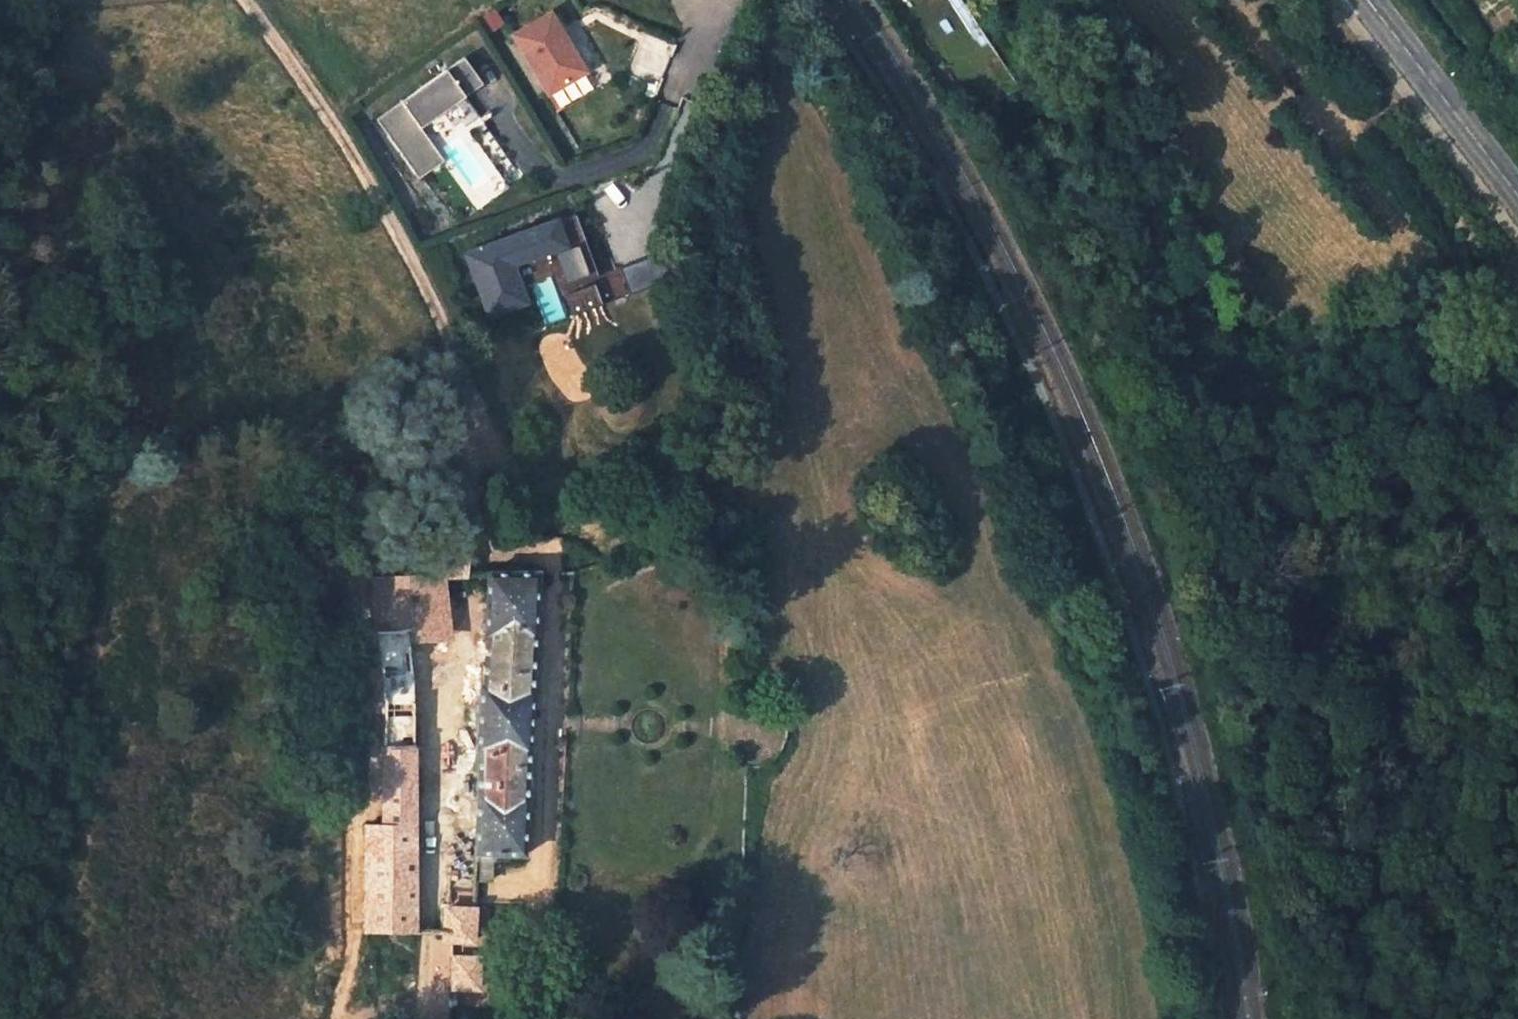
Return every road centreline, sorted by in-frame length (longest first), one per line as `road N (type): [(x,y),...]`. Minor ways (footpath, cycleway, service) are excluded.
road 1 (track): [(249,0),(354,153),(427,291),(460,375),(472,448),(475,572),(421,1018)]
road 2 (tertiary): [(1368,0),(1517,196)]

